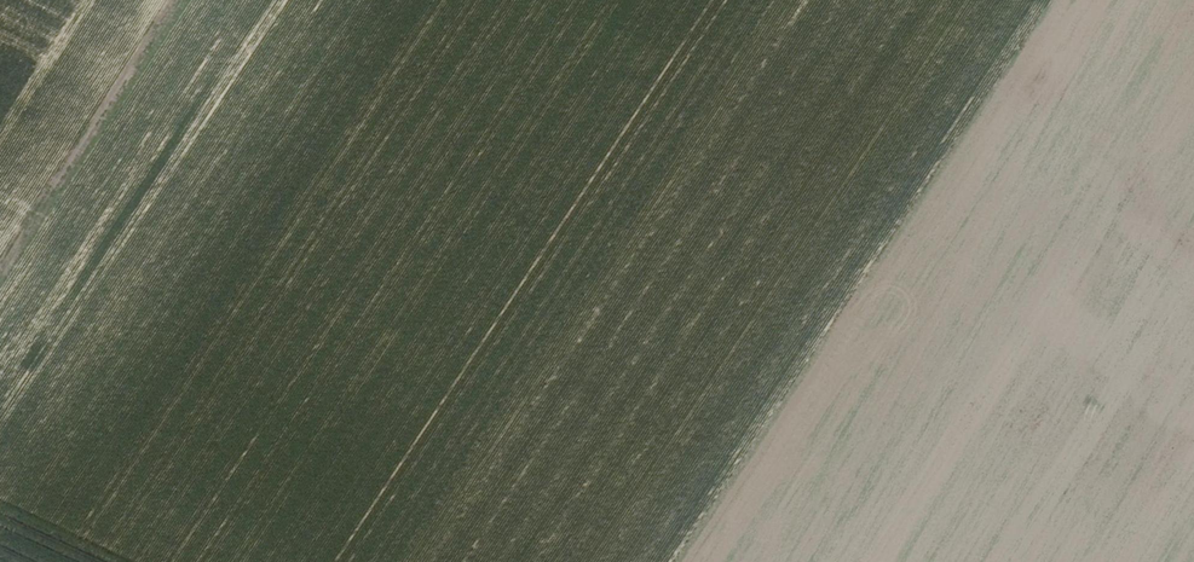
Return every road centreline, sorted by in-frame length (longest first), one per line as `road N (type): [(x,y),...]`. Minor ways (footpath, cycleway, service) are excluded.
road 1 (track): [(0,271),(176,0)]

